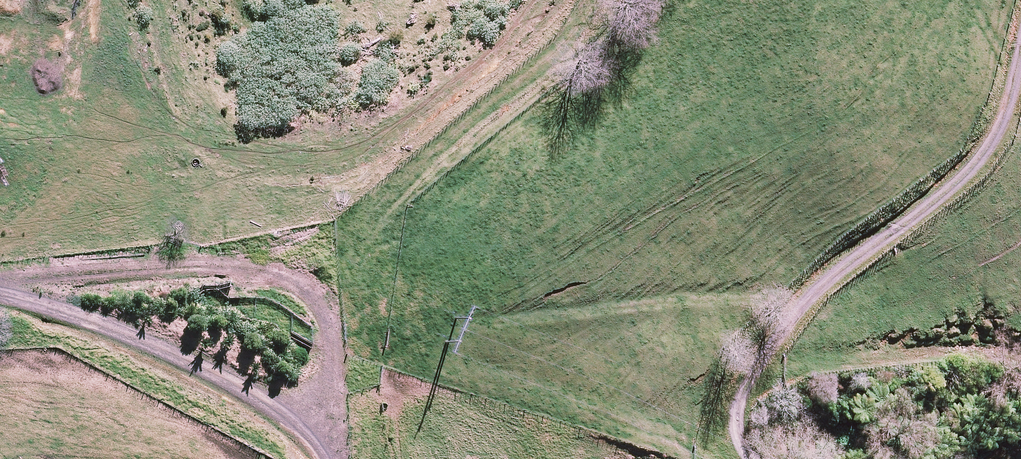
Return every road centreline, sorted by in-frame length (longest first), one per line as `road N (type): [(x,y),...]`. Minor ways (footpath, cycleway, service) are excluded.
road 1 (track): [(339,458),(339,330),(313,286),(232,265),(0,281)]
road 2 (track): [(754,458),(764,325),(796,252),(932,199),(1020,109)]
road 3 (track): [(608,0),(565,63),(289,277)]

